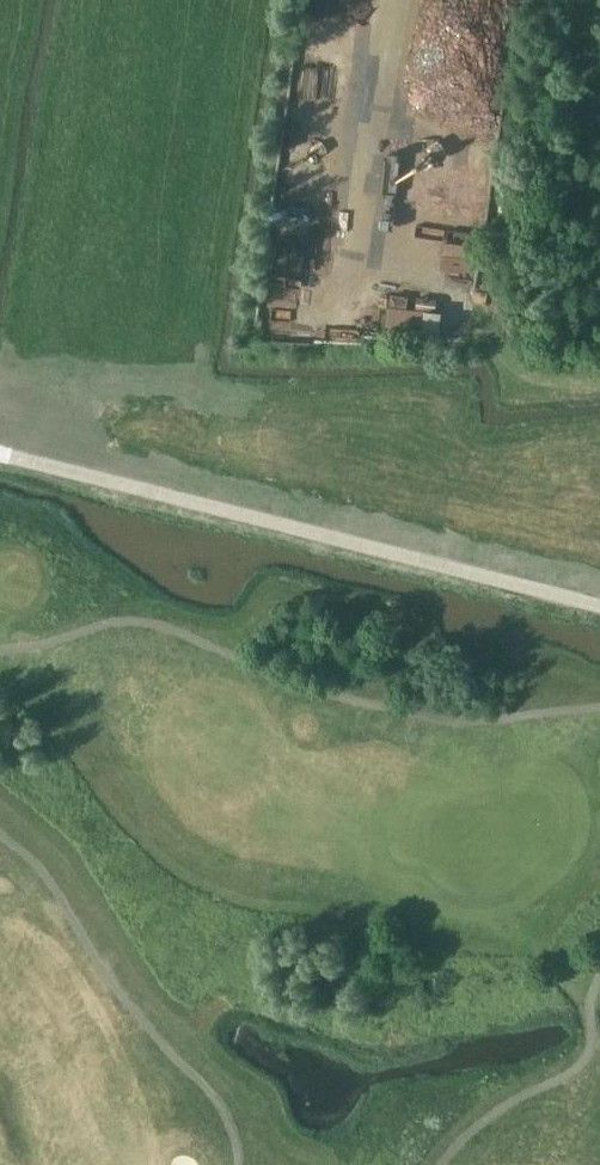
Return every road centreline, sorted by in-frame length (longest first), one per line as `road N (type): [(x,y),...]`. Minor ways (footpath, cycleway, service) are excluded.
road 1 (track): [(0,449),(599,604)]

